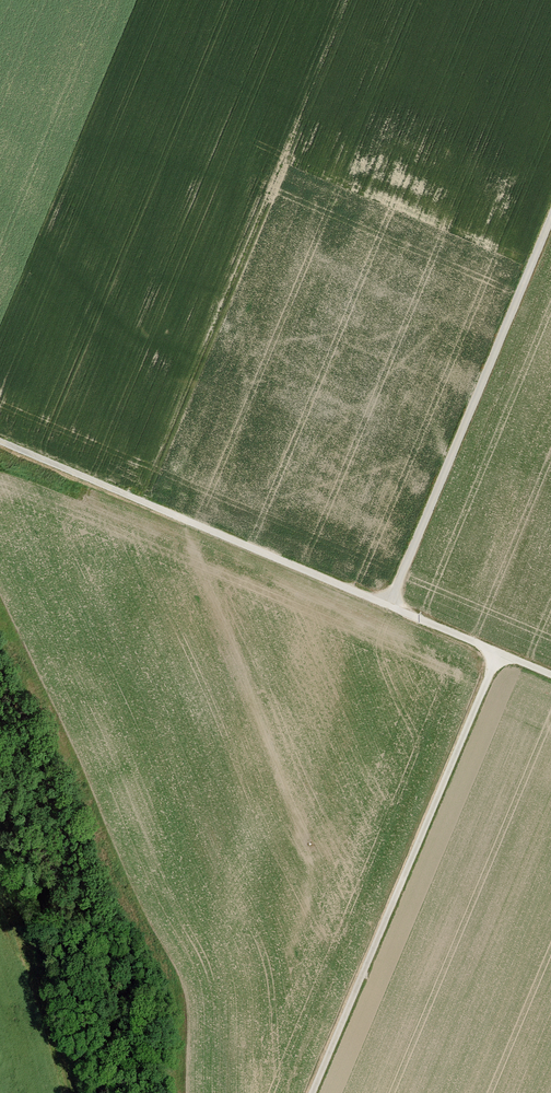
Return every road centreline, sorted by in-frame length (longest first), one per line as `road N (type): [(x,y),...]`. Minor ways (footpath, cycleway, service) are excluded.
road 1 (track): [(550,676),(0,442)]
road 2 (track): [(311,1092),(498,654)]
road 3 (track): [(389,606),(550,224)]

